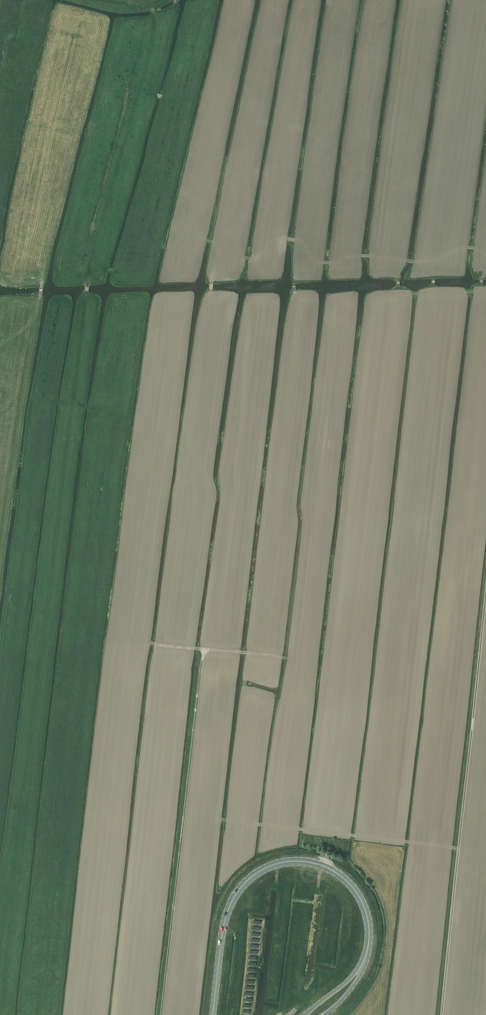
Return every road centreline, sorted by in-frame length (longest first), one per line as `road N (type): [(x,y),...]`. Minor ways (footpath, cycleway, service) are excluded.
road 1 (track): [(444,1014),(485,606)]
road 2 (tertiary): [(213,1014),(231,904),(246,882),(274,864),(321,865),(353,888),(368,922),(364,961)]
road 3 (track): [(212,294),(226,258),(262,256),(283,239),(297,239),(324,264),(358,256),(415,262),(465,248),(485,254)]
road 4 (track): [(115,235),(106,270),(115,272),(161,245),(203,240),(226,258)]

